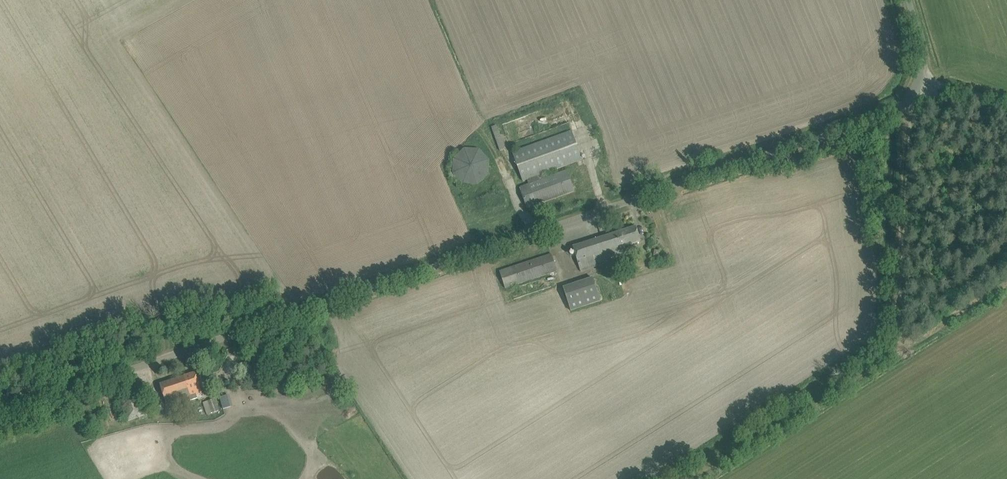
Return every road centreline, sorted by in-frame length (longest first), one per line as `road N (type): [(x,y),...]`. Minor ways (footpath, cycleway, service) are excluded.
road 1 (unclassified): [(0,410),(934,91)]
road 2 (track): [(913,98),(900,351)]
road 3 (track): [(1006,284),(838,389)]

